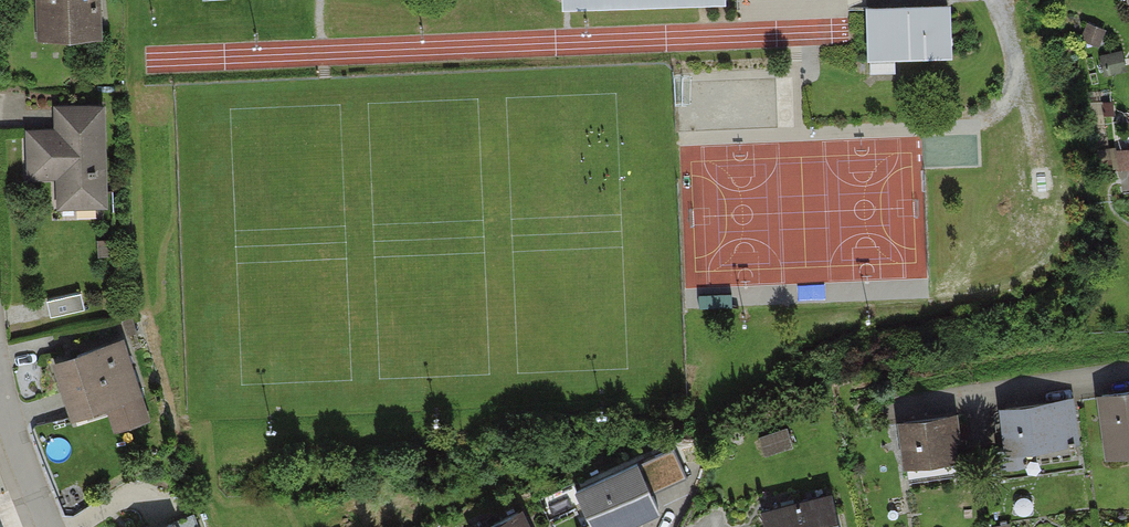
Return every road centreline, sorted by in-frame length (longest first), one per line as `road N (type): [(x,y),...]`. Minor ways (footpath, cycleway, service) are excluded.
road 1 (residential): [(1128,371),(907,408)]
road 2 (residential): [(0,391),(42,526)]

